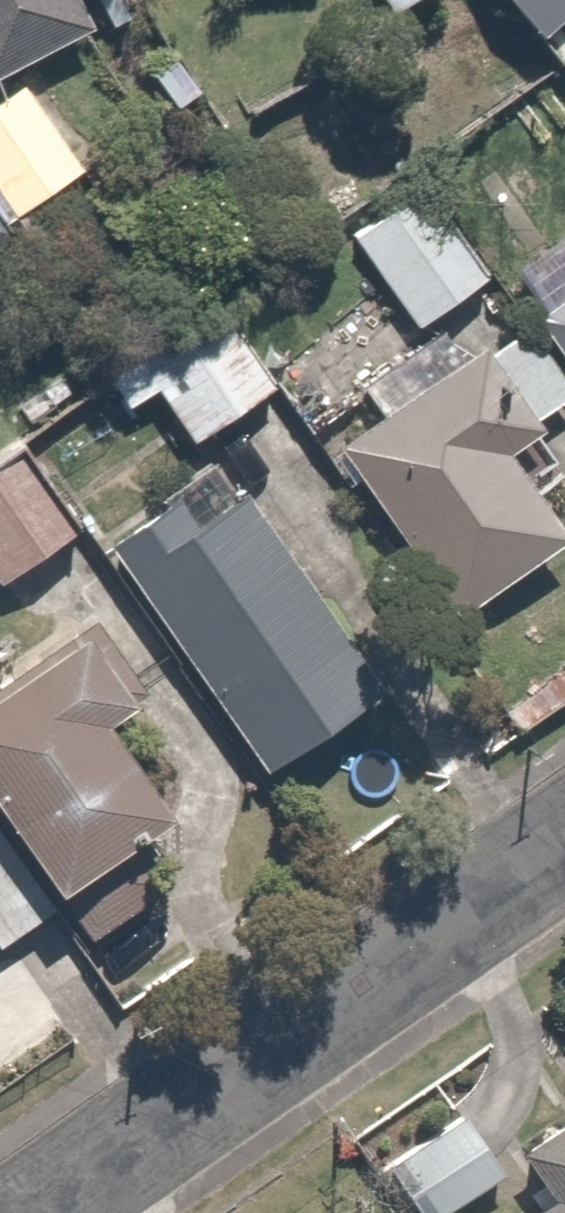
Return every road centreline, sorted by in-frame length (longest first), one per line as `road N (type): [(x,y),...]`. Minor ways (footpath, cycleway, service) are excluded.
road 1 (residential): [(564,845),(49,1212)]

